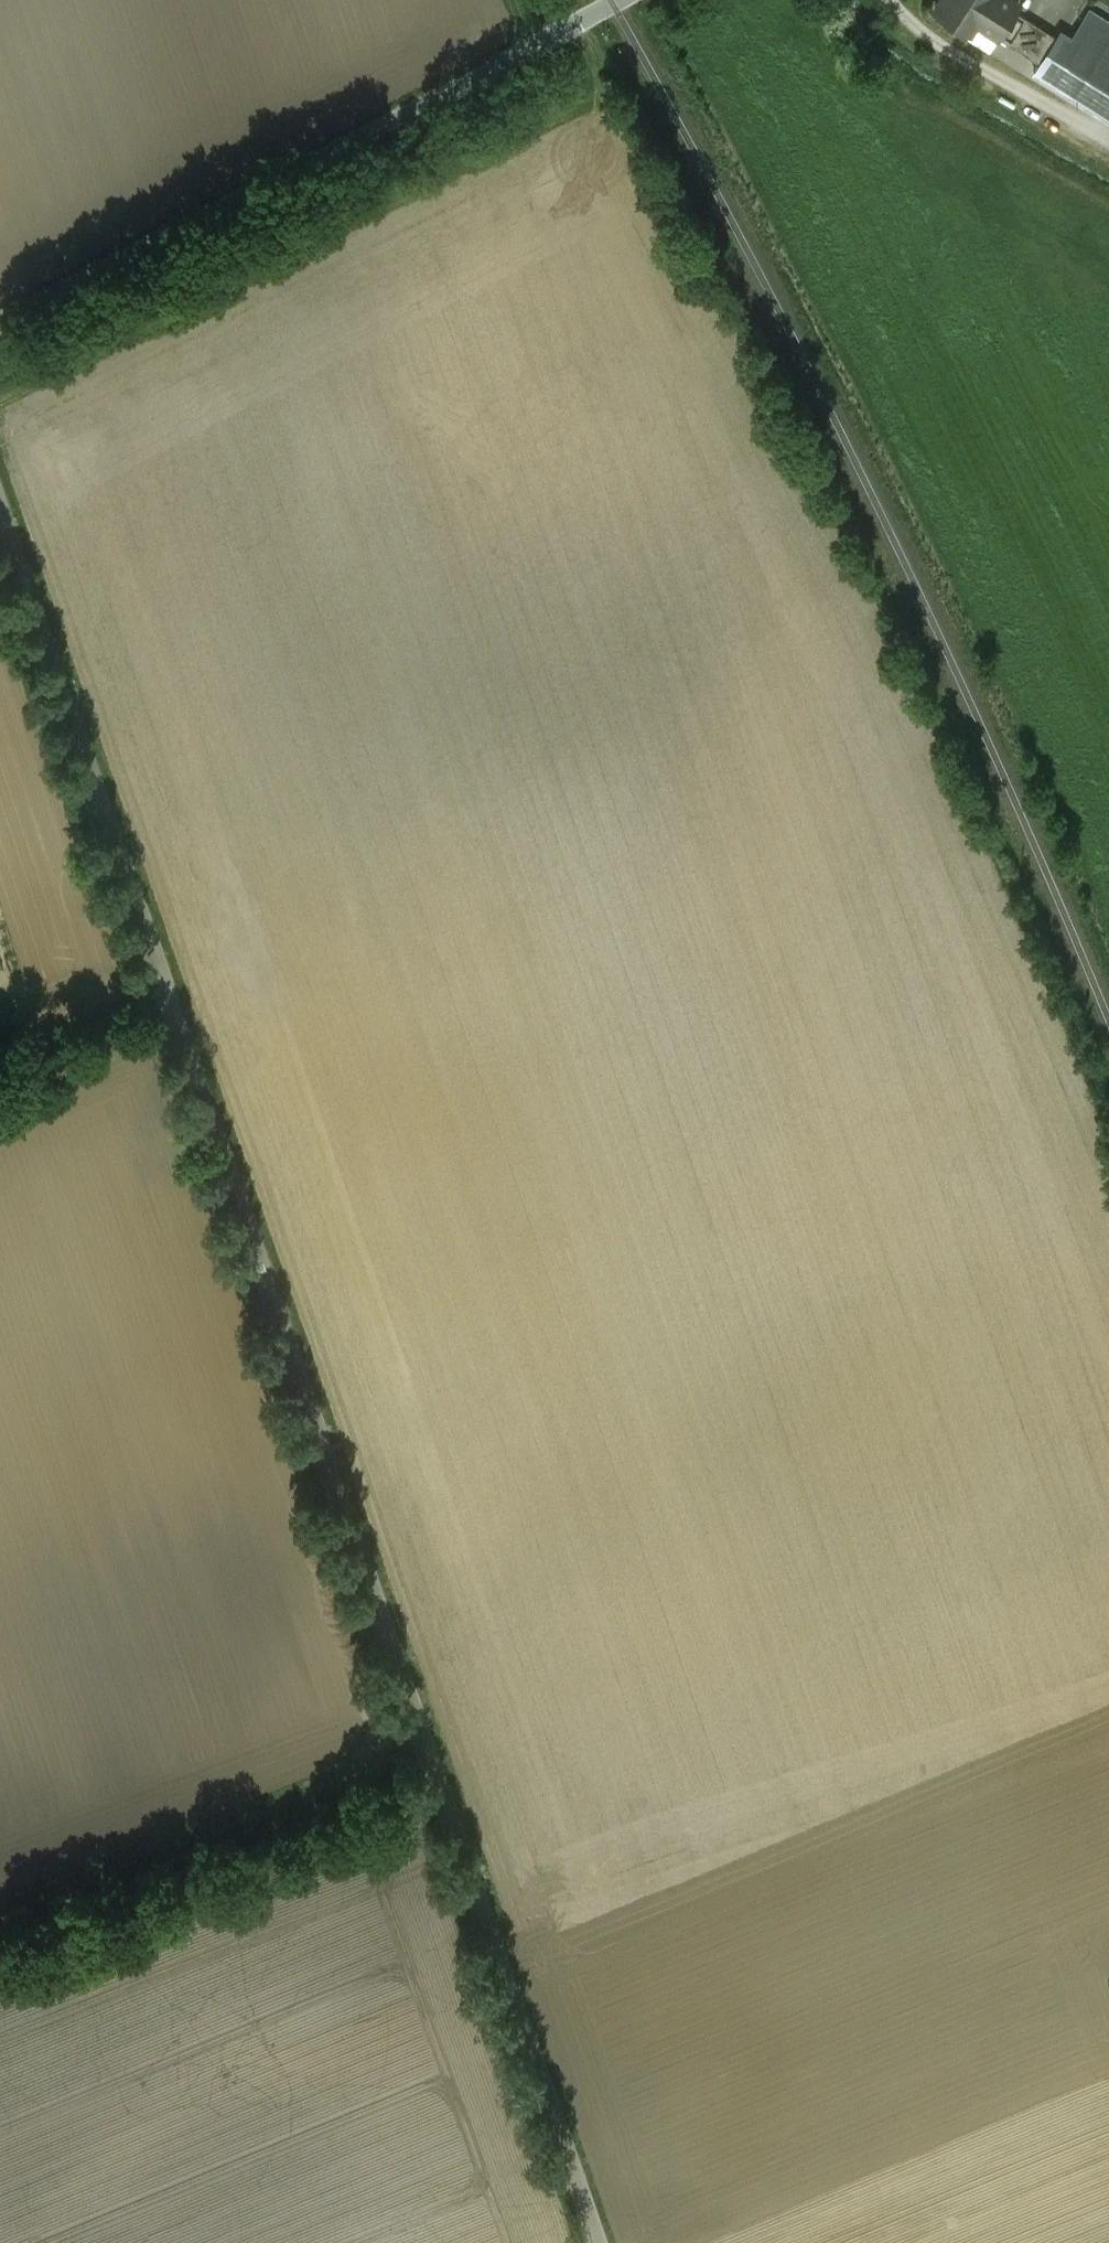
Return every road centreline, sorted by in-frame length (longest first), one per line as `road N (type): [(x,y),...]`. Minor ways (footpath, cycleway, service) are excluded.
road 1 (unclassified): [(0,499),(598,2242)]
road 2 (unclassified): [(0,325),(620,0)]
road 3 (track): [(890,0),(938,45),(1108,148)]

